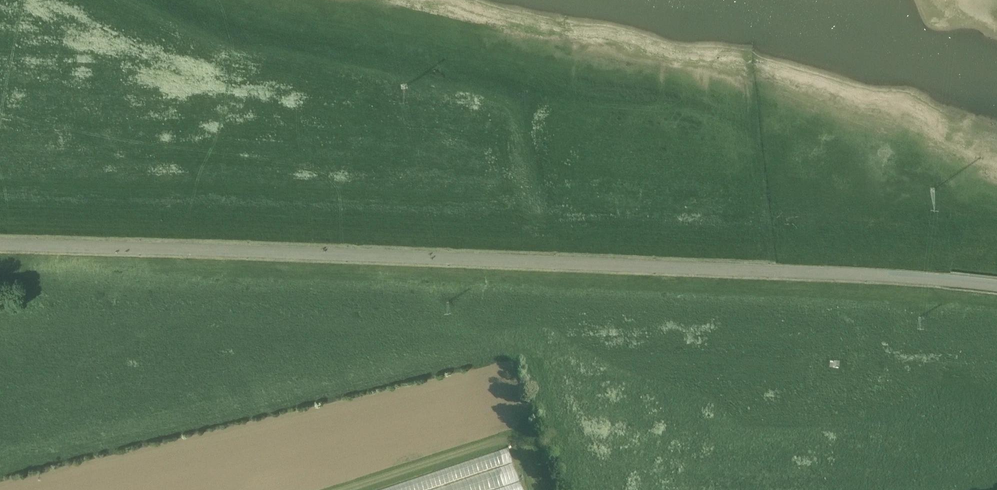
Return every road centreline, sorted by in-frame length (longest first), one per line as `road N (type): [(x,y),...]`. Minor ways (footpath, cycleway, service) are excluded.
road 1 (unclassified): [(0,241),(996,282)]

